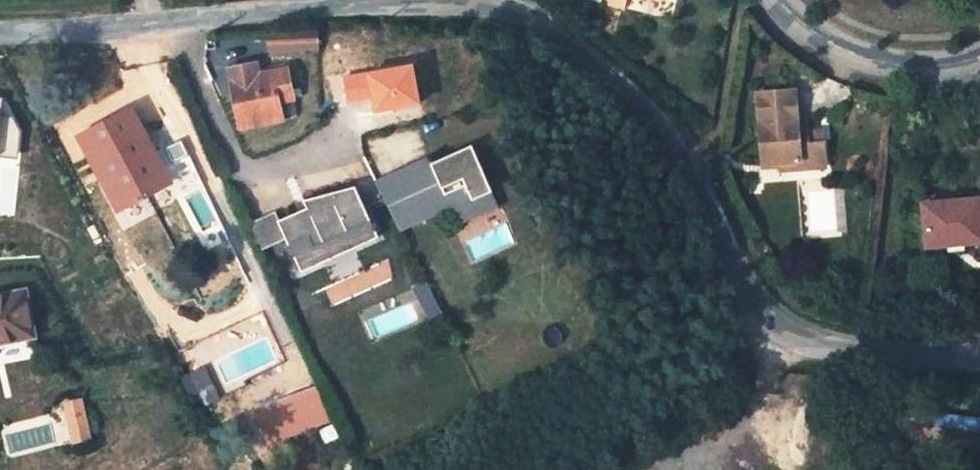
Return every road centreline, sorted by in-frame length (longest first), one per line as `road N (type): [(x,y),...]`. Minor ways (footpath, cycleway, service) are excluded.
road 1 (residential): [(0,32),(447,2),(498,7),(546,27),(626,92),(685,161),(742,287),(767,317),(815,340),(979,358)]
road 2 (residential): [(777,0),(825,37),(887,63),(952,66),(979,55)]

